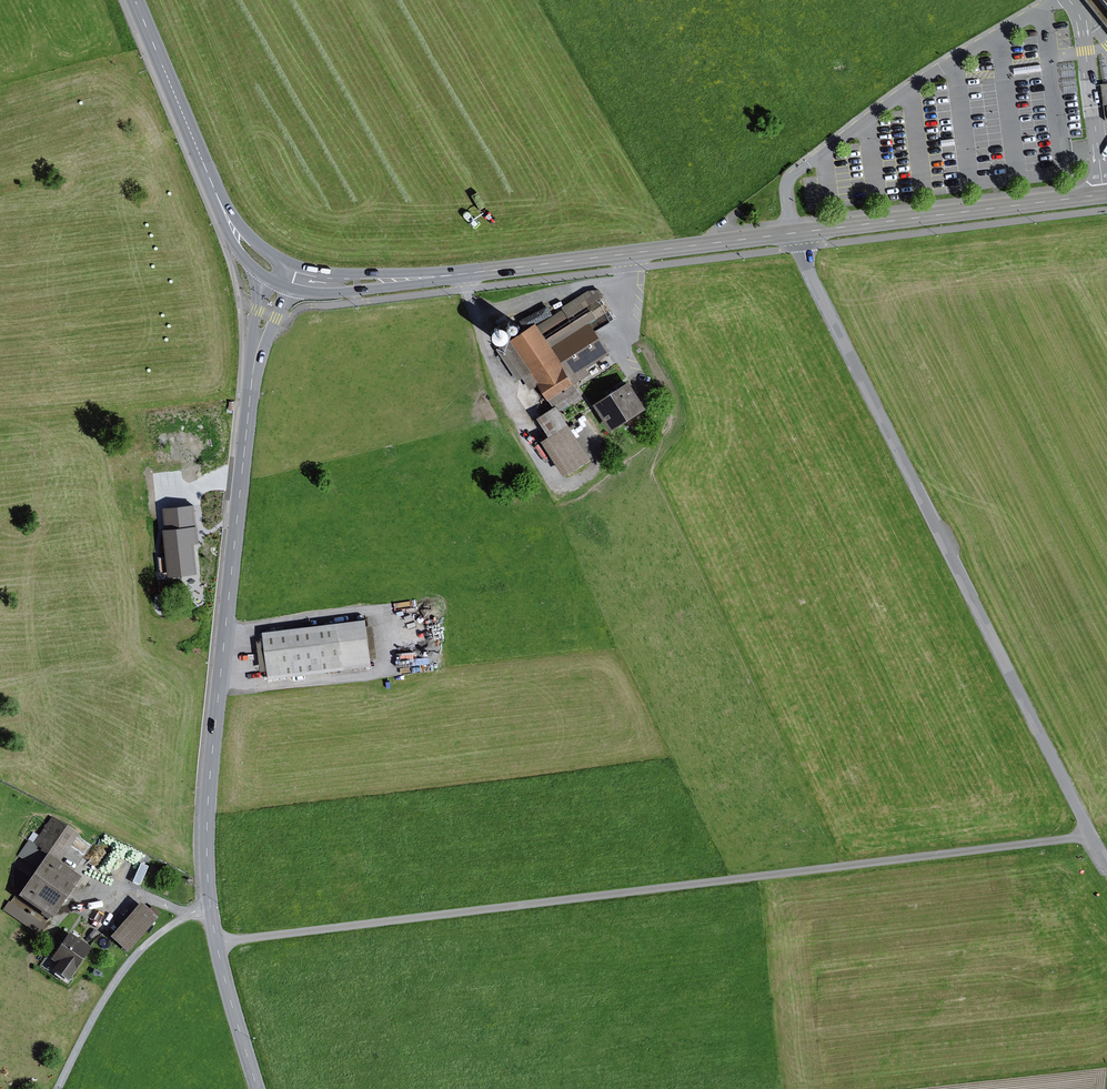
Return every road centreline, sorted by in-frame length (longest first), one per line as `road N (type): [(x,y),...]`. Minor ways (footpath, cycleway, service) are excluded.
road 1 (unclassified): [(216,943),(1101,839)]
road 2 (unclassified): [(792,233),(1101,839)]
road 3 (tertiary): [(260,343),(208,798),(216,943)]
road 4 (tertiary): [(295,280),(357,283),(792,233)]
road 5 (tertiary): [(792,233),(1106,194)]
road 6 (tertiary): [(135,0),(223,210),(270,269)]
road 7 (track): [(190,913),(118,980),(57,1088)]
road 8 (tertiary): [(216,943),(258,1088)]

